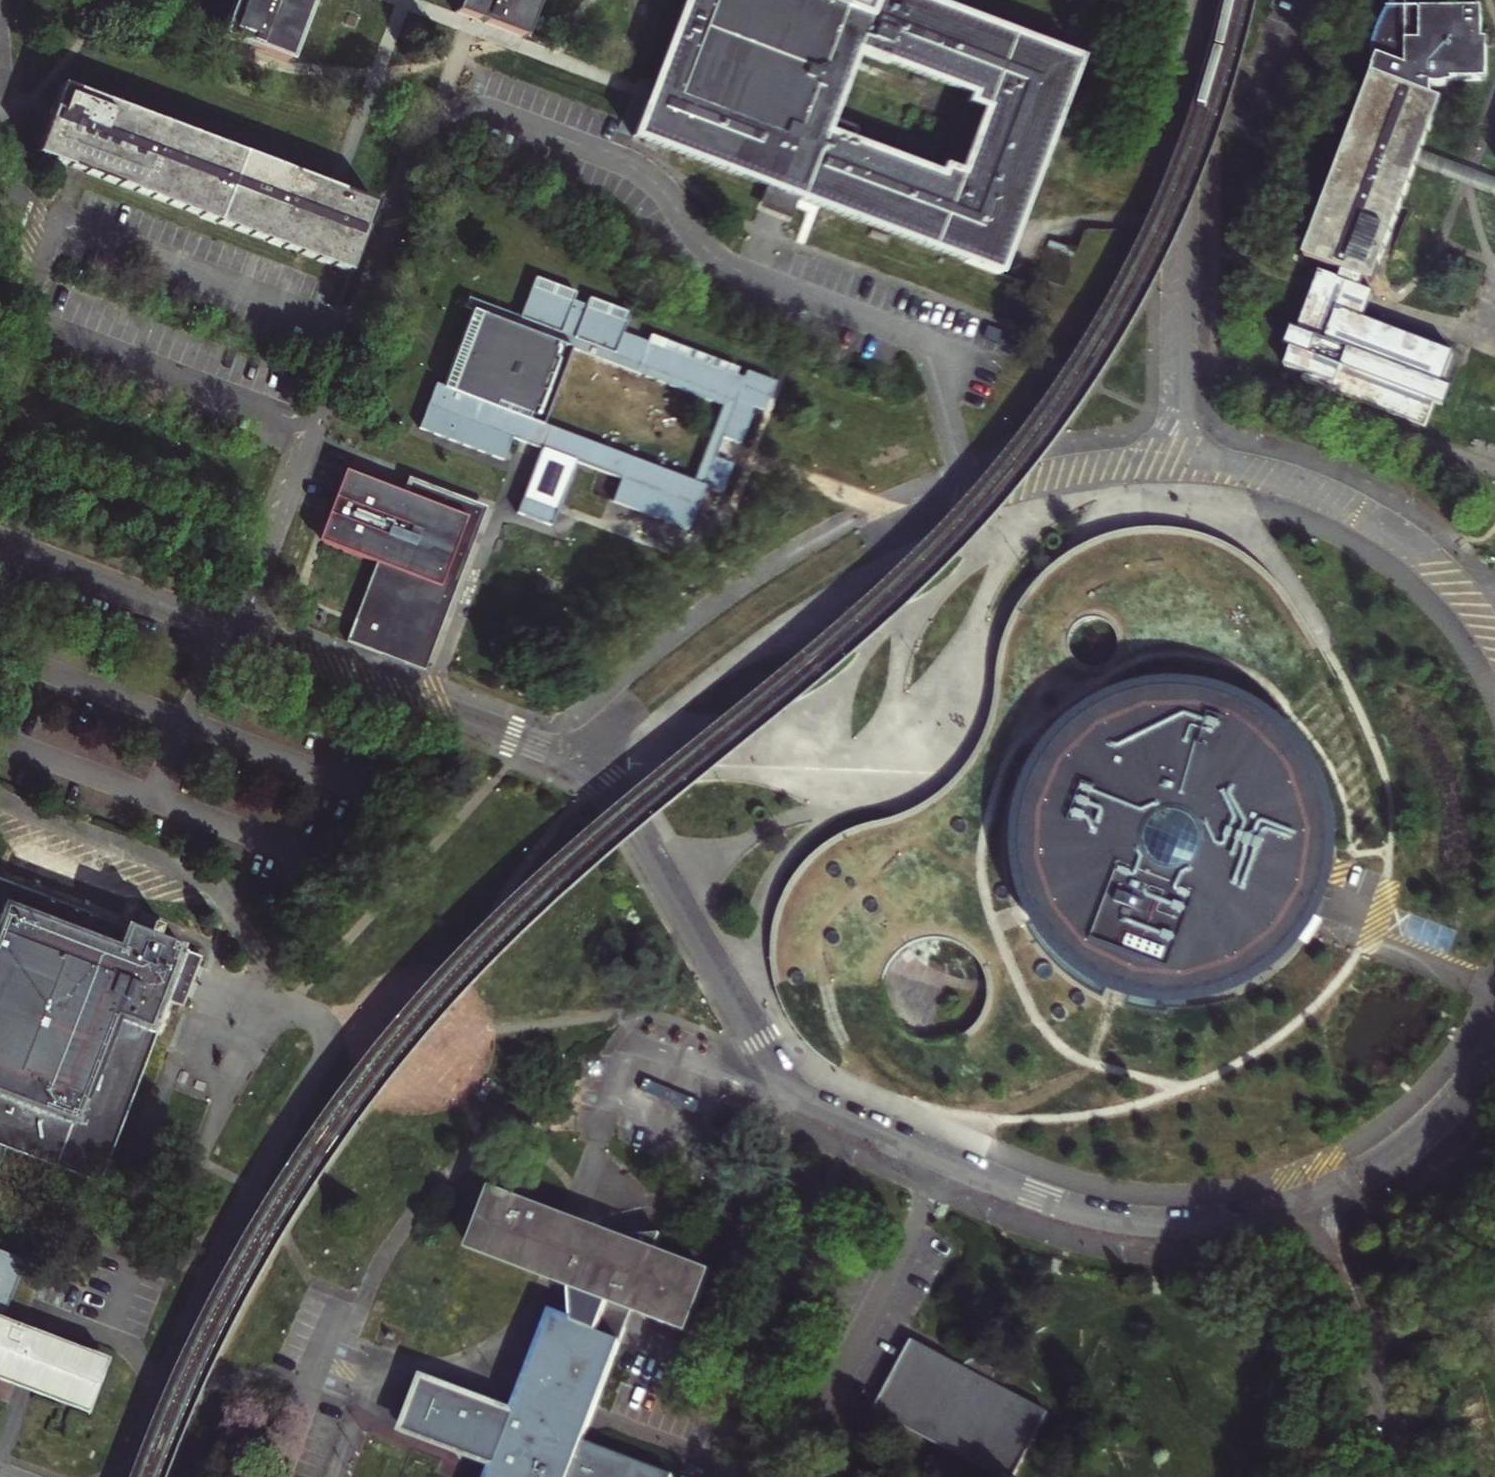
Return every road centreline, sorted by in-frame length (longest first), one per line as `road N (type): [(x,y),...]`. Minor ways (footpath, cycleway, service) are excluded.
road 1 (unclassified): [(0,546),(514,738),(606,796),(627,811),(668,877),(758,1040),(822,1109),(1079,1215),(1155,1225),(1311,1206)]
road 2 (unclassified): [(1494,642),(1439,570),(1401,539),(1246,455),(1175,448),(1180,0)]
road 3 (unclassified): [(1311,1206),(1411,1476)]
road 4 (unclassified): [(1311,1206),(1382,1169),(1461,1096),(1494,1041)]

